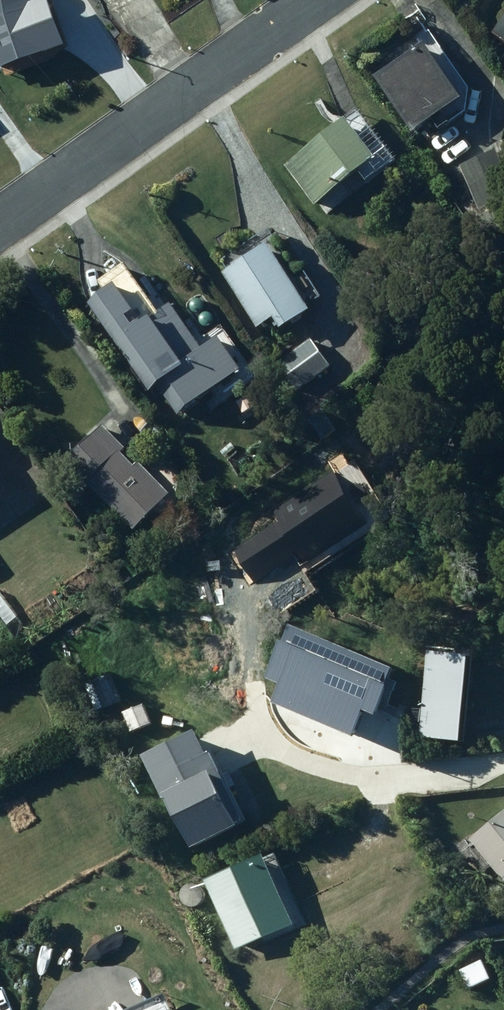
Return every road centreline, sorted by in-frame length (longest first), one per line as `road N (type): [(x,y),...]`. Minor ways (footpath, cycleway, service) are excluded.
road 1 (residential): [(317,0),(0,226)]

